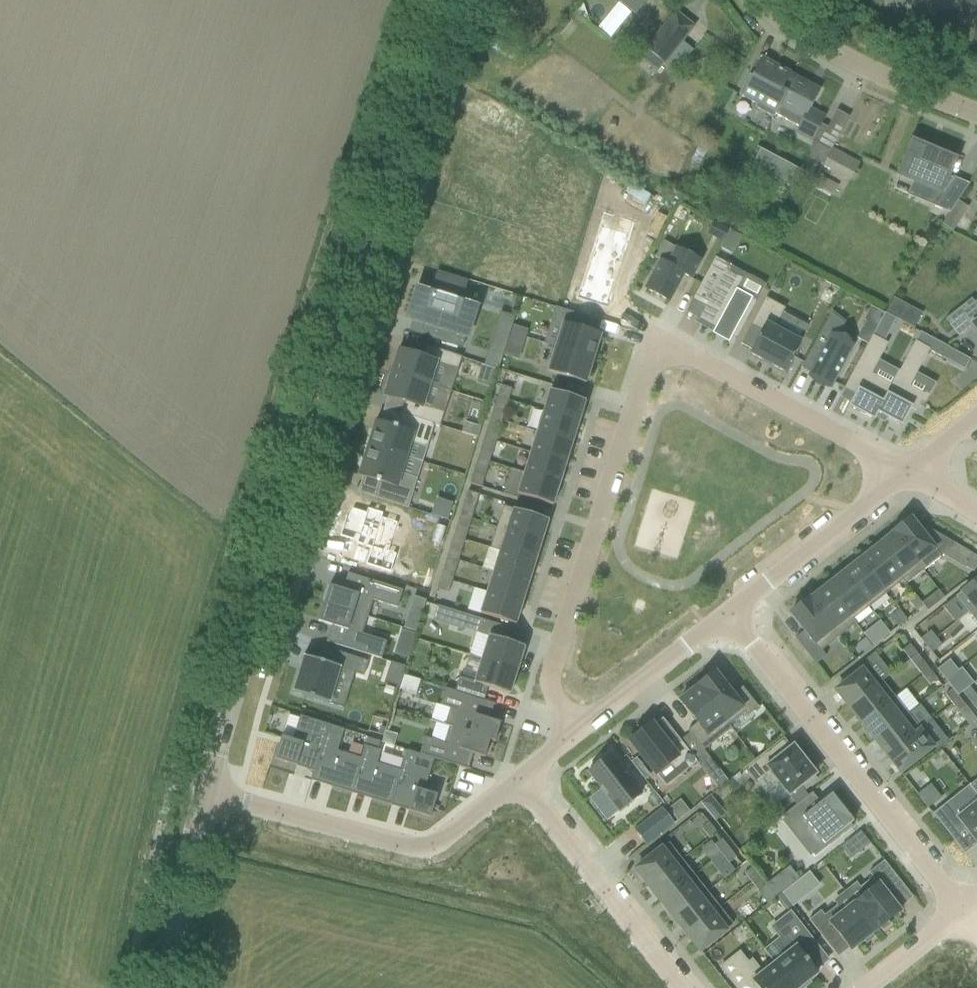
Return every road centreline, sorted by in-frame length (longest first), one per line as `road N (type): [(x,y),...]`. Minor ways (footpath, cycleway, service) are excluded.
road 1 (residential): [(206,791),(449,0)]
road 2 (residential): [(903,473),(691,355),(651,355),(638,368),(551,669),(555,705),(578,734)]
road 3 (residential): [(958,913),(729,607)]
road 4 (residential): [(523,776),(441,840),(420,846),(206,791)]
road 5 (residential): [(683,987),(523,776)]
road 6 (residential): [(976,111),(837,55),(768,0)]
road 7 (residential): [(903,473),(729,607)]
road 8 (unclassified): [(164,987),(206,791)]
road 9 (residential): [(729,607),(578,734)]
road 10 (residential): [(958,913),(863,987)]

